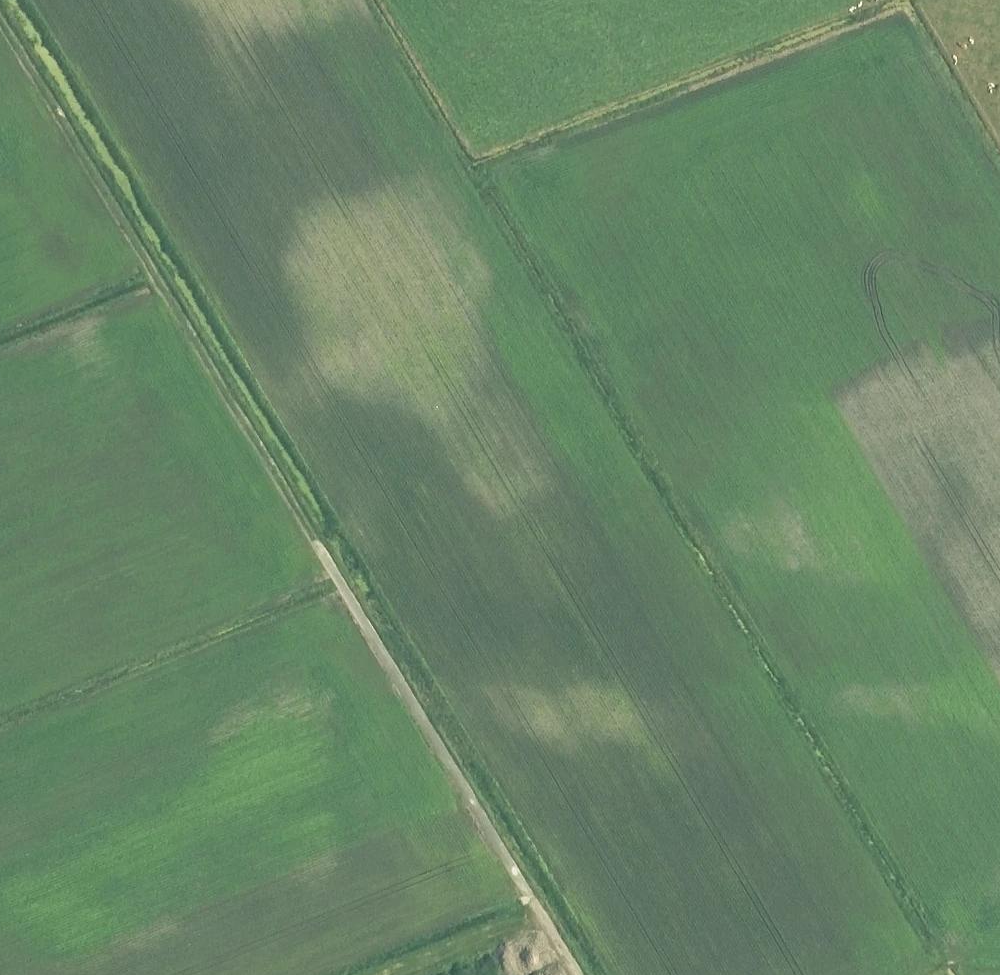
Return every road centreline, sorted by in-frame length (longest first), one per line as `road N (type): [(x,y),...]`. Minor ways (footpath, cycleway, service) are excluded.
road 1 (track): [(577,974),(0,18)]

